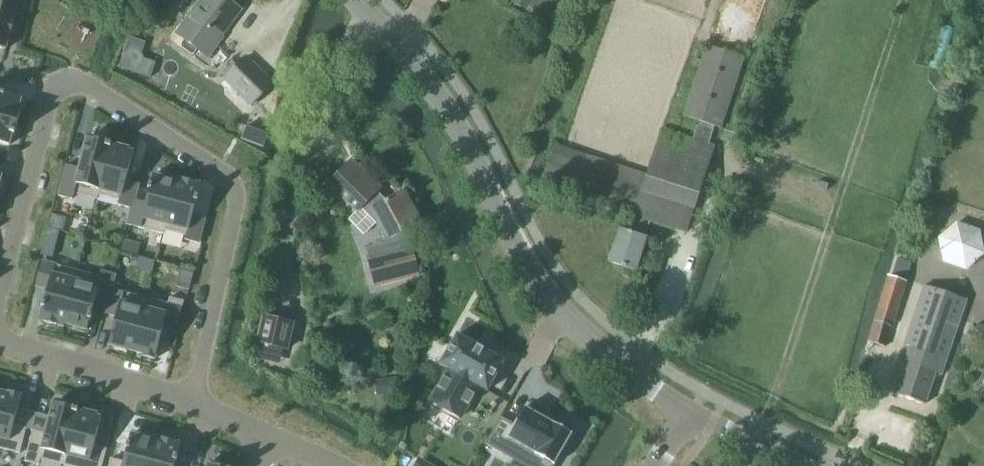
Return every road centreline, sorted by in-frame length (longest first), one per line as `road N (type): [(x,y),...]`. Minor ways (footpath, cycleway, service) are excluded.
road 1 (residential): [(0,312),(51,115),(57,96),(73,89),(216,164),(235,188),(186,400)]
road 2 (tertiary): [(689,409),(570,324),(523,261),(432,88),(354,0)]
road 3 (track): [(902,0),(762,420)]
road 4 (residential): [(0,340),(186,400)]

